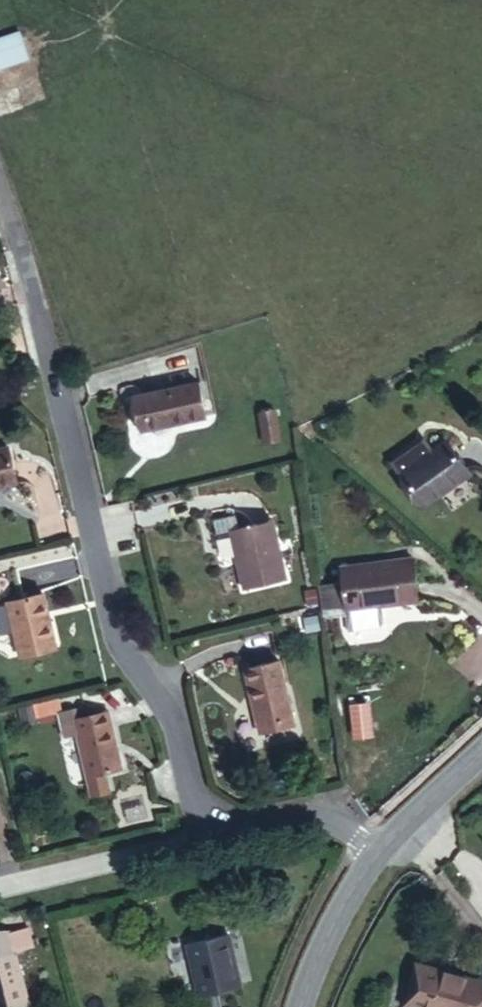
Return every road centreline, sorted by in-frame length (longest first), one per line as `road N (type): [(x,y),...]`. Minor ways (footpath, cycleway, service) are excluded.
road 1 (residential): [(0,198),(125,664),(178,721),(204,839)]
road 2 (residential): [(204,839),(0,888)]
road 3 (residential): [(204,839),(323,820),(384,850)]
road 4 (tertiary): [(384,850),(303,1006)]
road 5 (tertiary): [(481,750),(384,850)]

